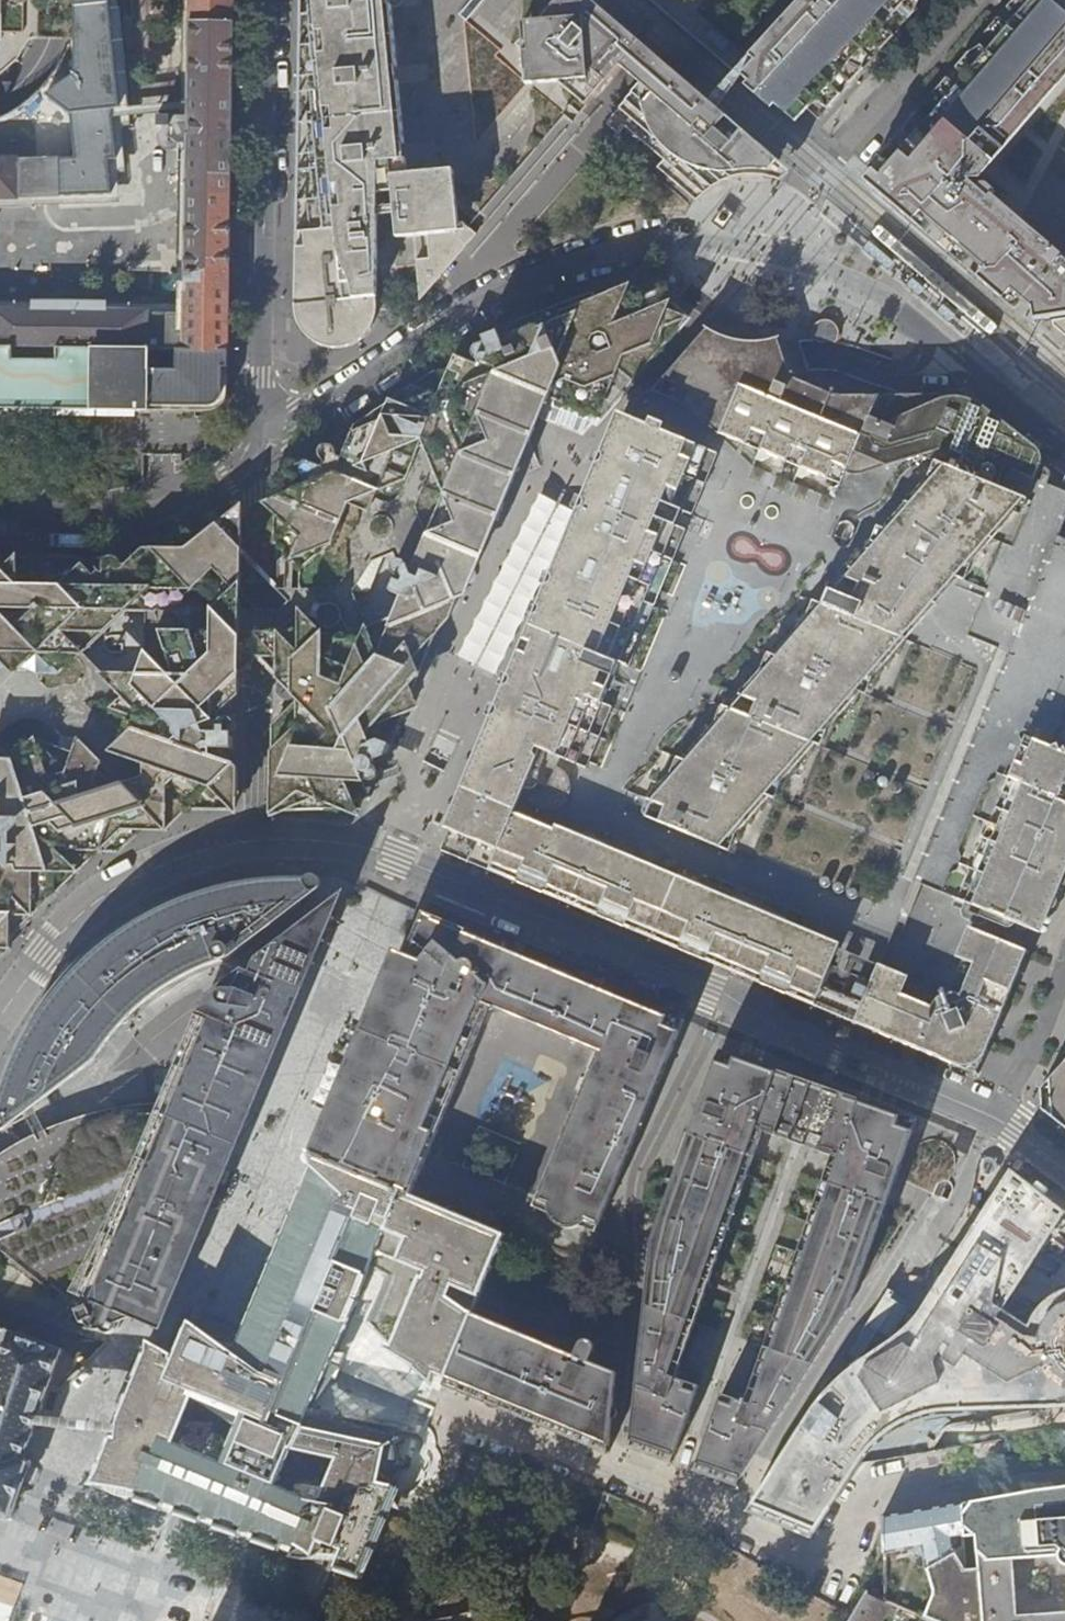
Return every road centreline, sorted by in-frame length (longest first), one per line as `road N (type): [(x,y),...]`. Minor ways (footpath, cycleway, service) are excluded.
road 1 (residential): [(0,1011),(78,913),(143,869),(213,843),(323,838),(713,991),(989,1114),(1064,1169)]
road 2 (residential): [(971,357),(843,276),(754,248),(654,241),(533,279),(462,317),(258,457)]
road 3 (residential): [(258,457),(271,0)]
road 4 (residential): [(0,511),(79,523),(128,520),(178,506),(253,461)]
road 5 (residential): [(971,357),(1064,434)]

